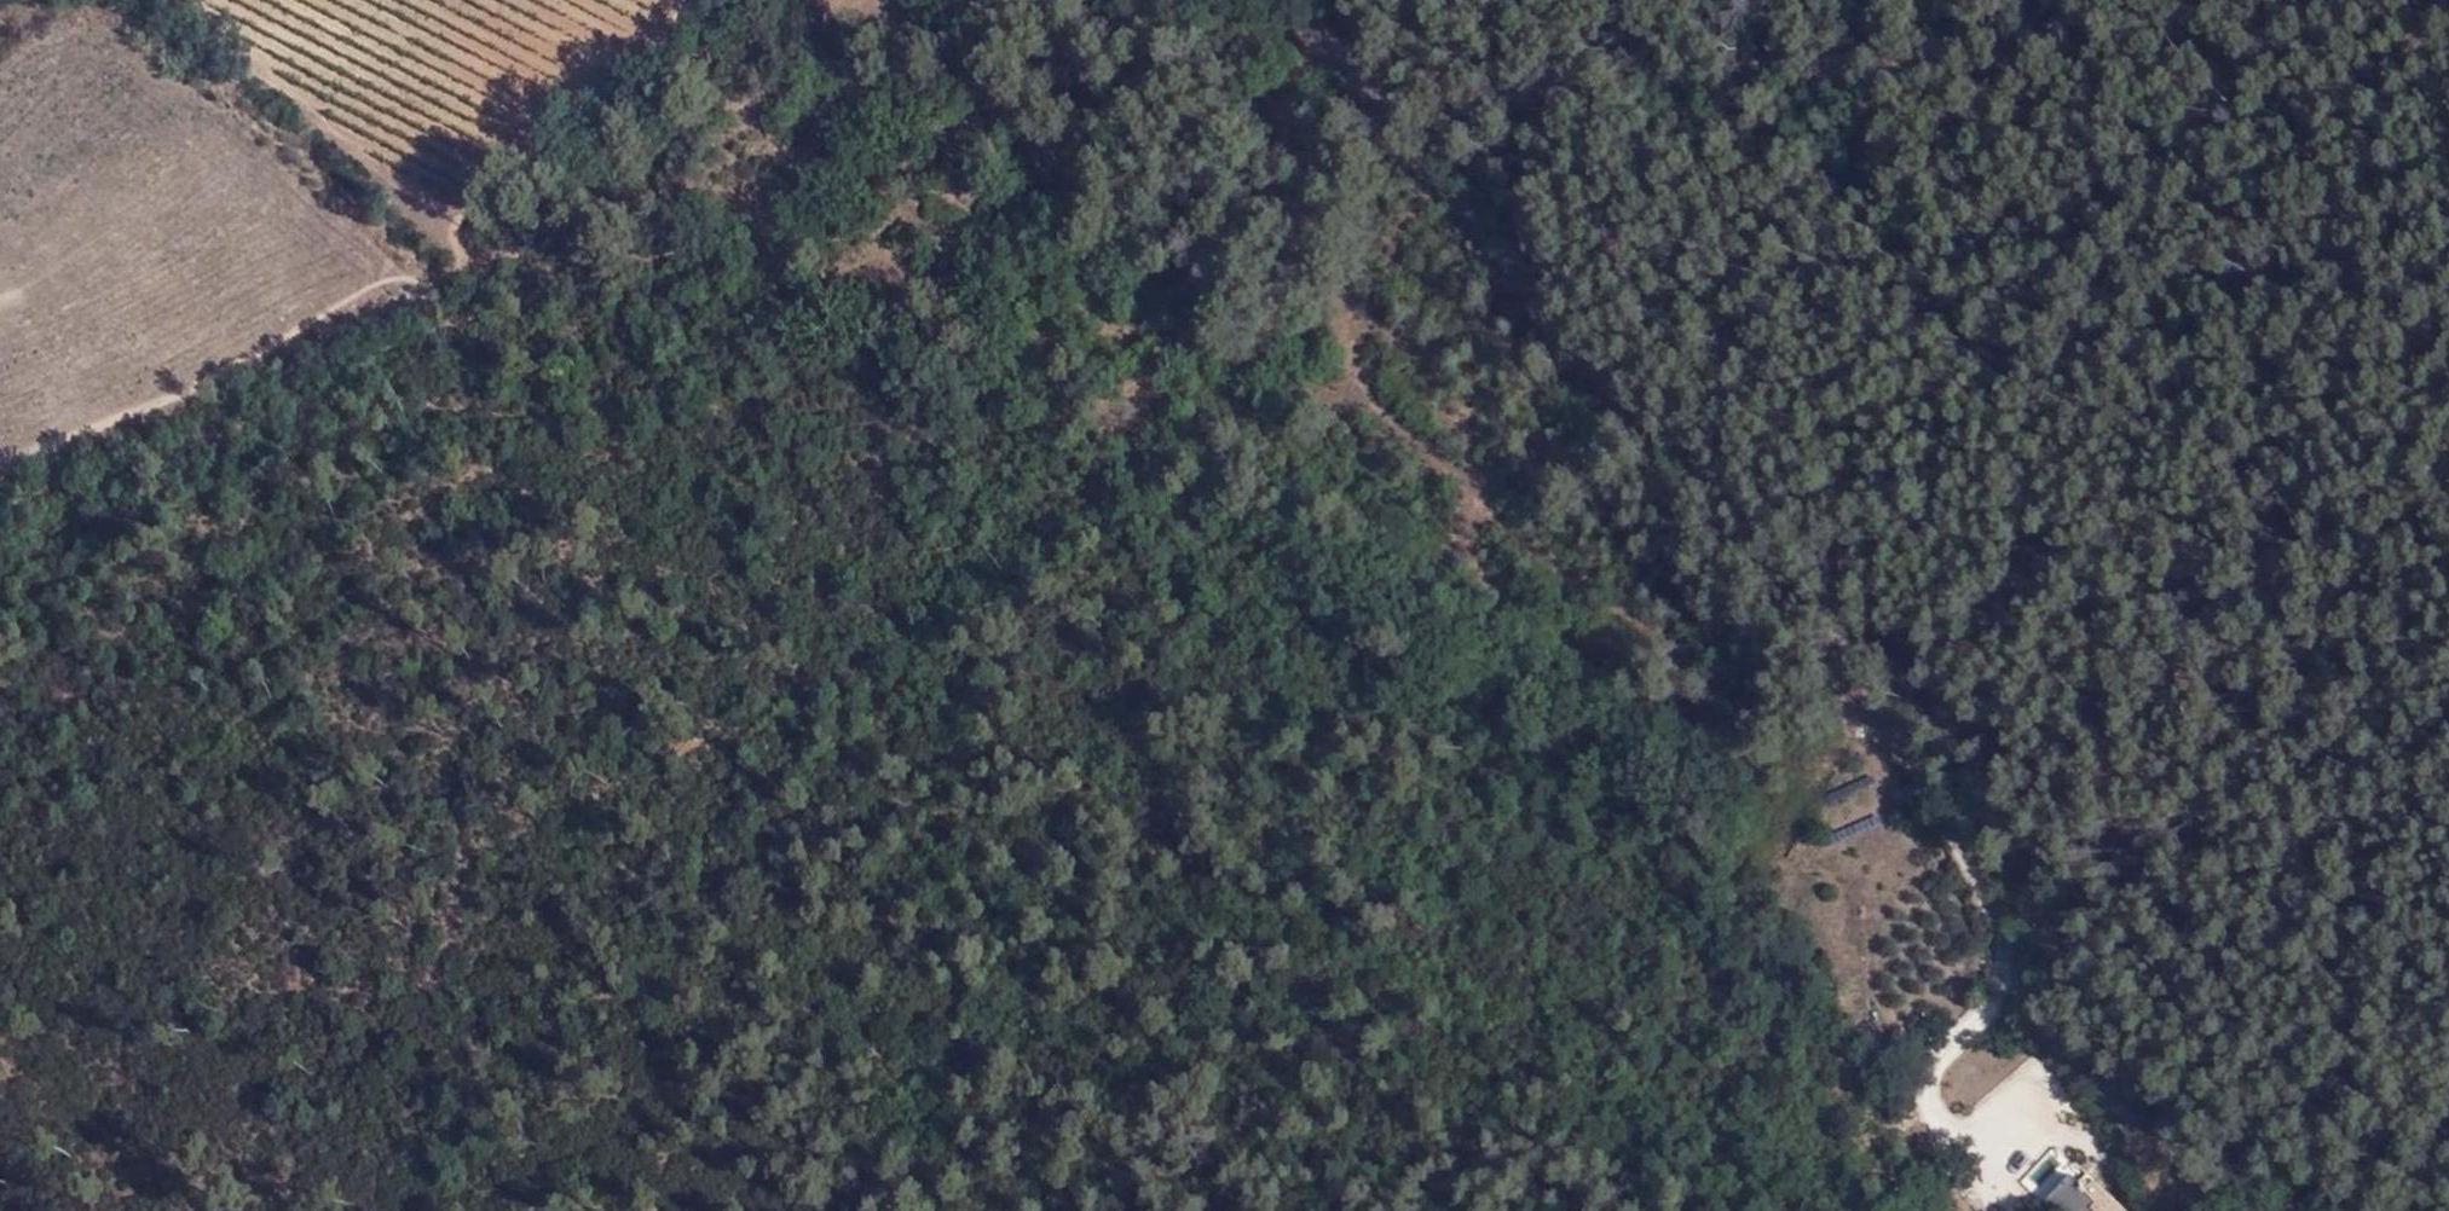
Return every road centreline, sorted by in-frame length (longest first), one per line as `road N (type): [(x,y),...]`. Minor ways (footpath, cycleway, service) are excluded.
road 1 (track): [(0,469),(56,453),(285,332),(420,291),(708,0)]
road 2 (track): [(164,0),(296,96),(344,148),(417,188),(490,214)]

